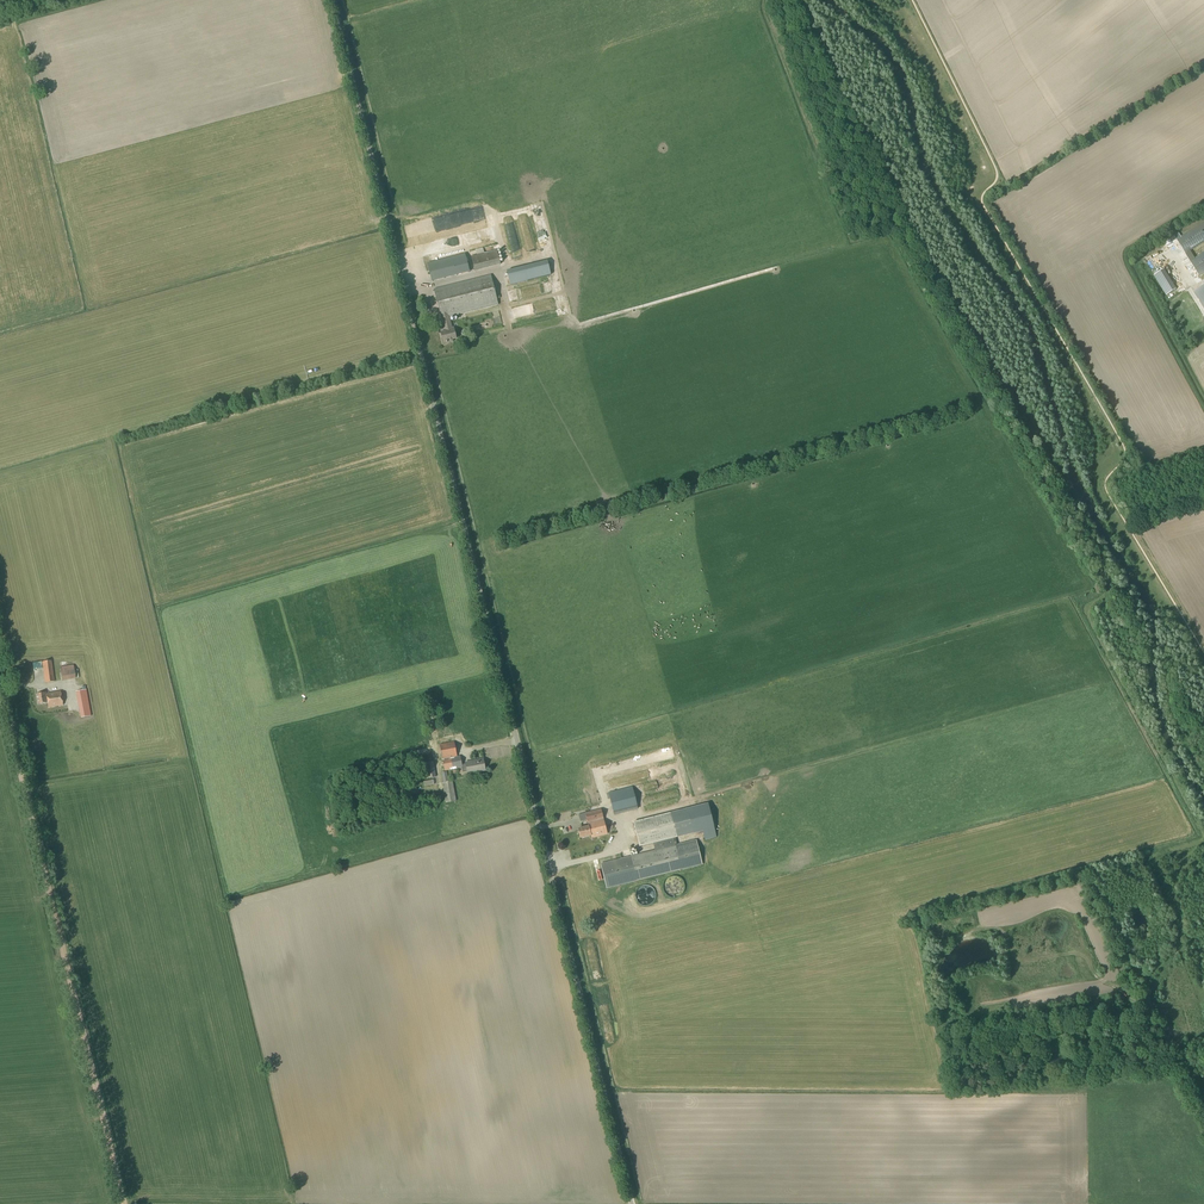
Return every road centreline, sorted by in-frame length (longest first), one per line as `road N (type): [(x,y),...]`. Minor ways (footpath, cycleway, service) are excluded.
road 1 (unclassified): [(632,1203),(332,0)]
road 2 (track): [(4,703),(125,1203)]

